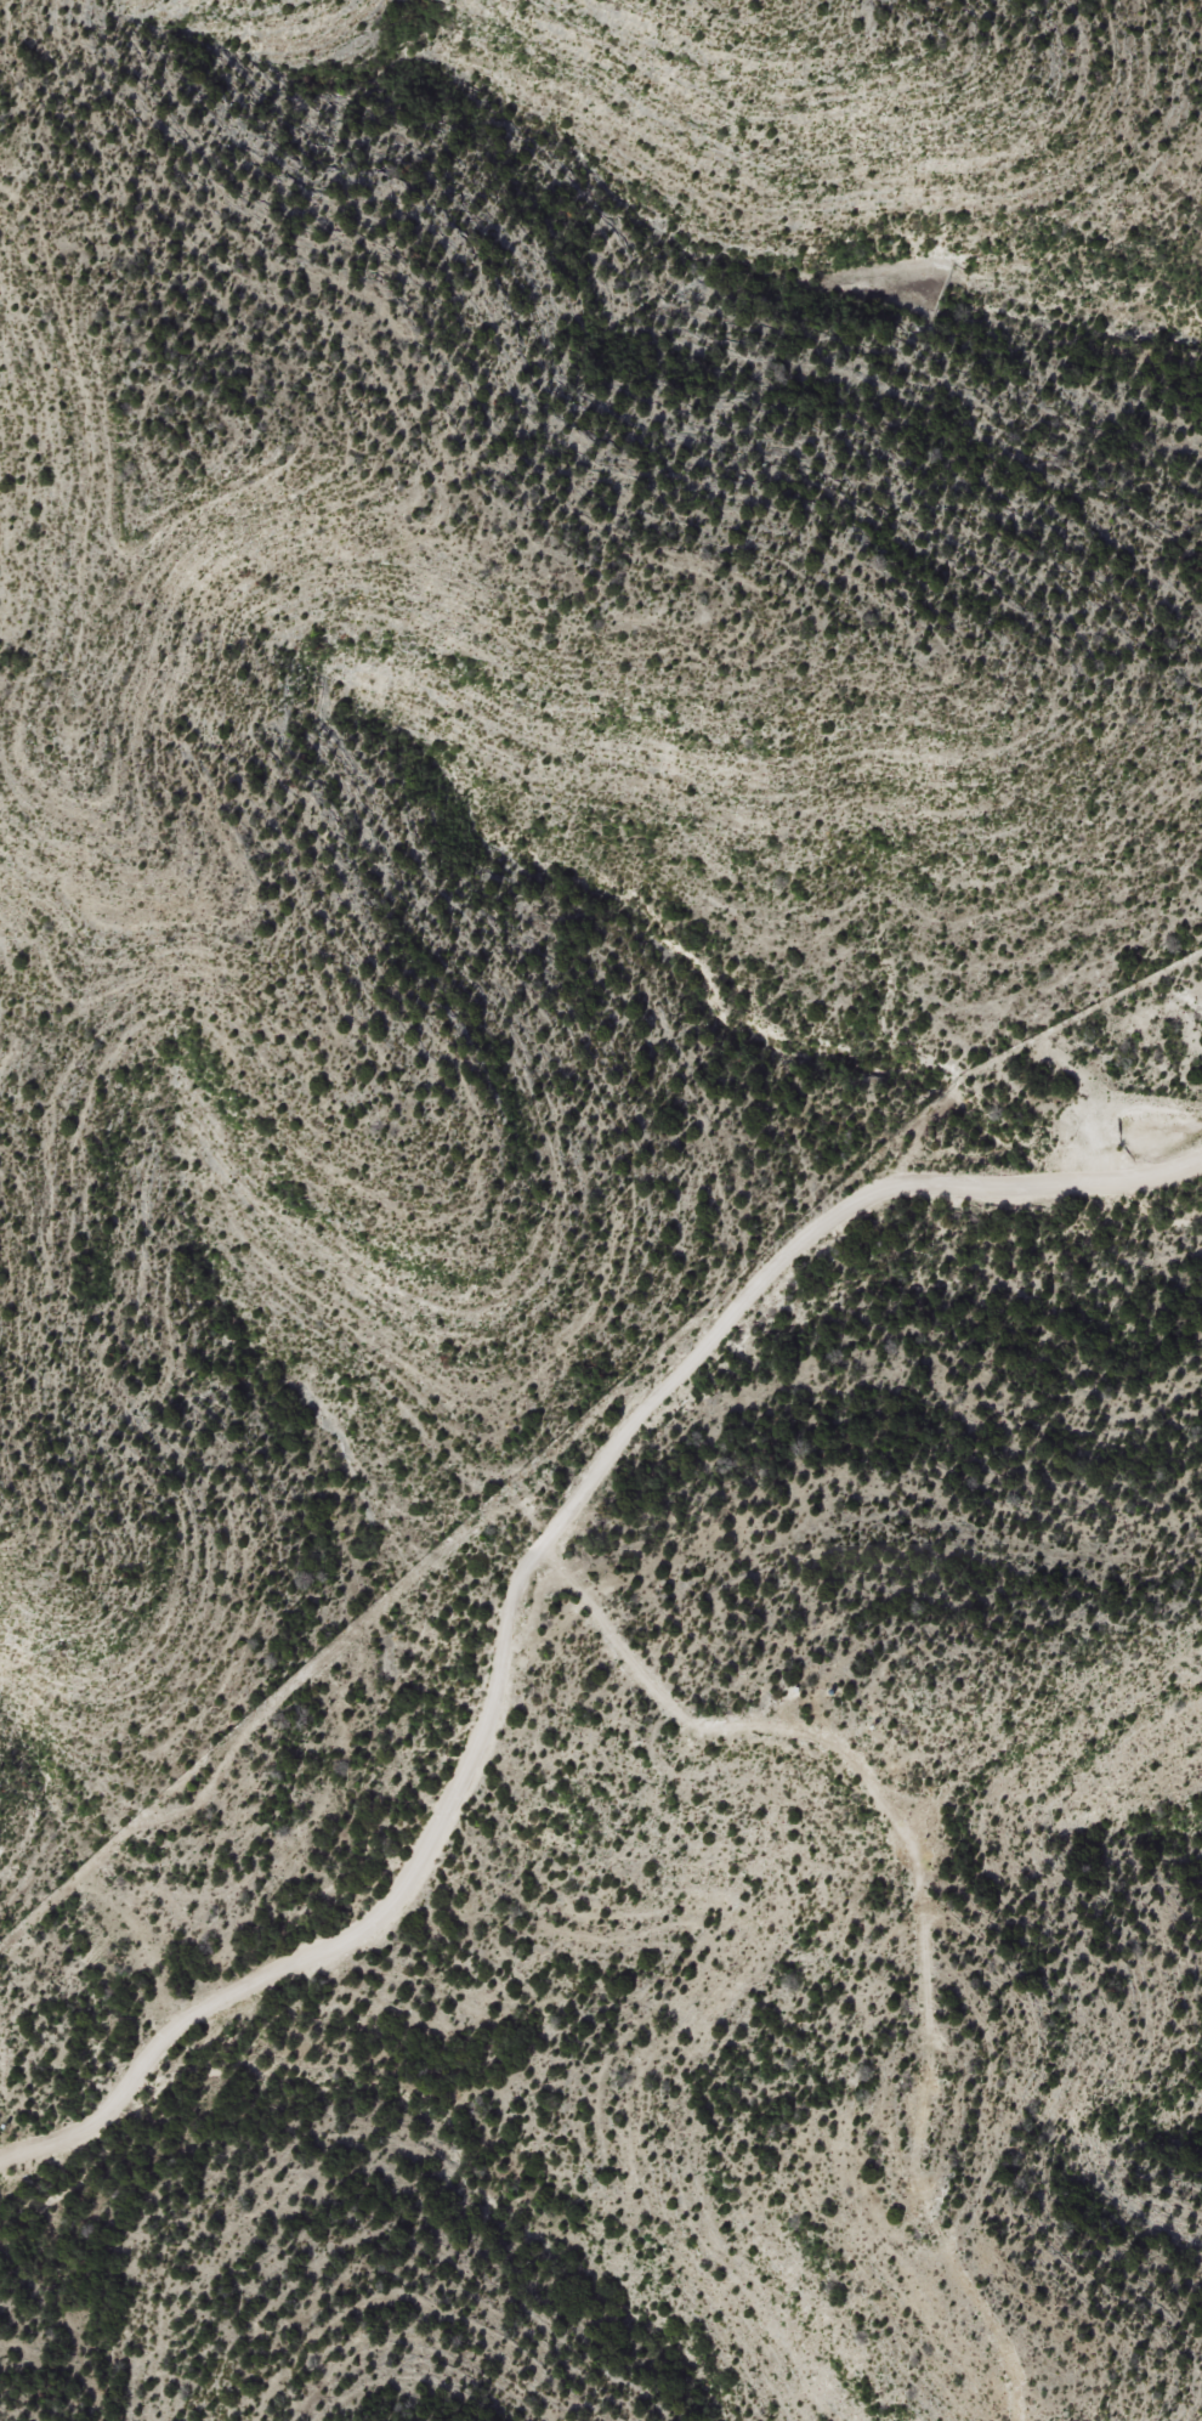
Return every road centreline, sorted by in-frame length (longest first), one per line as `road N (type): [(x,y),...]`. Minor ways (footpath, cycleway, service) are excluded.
road 1 (track): [(0,2154),(52,2150),(108,2125),(189,2015),(328,1948),(396,1935),(437,1882),(487,1748),(527,1566),(728,1319),(864,1194),(915,1183),(1022,1190),(1172,1182),(1201,1170)]

